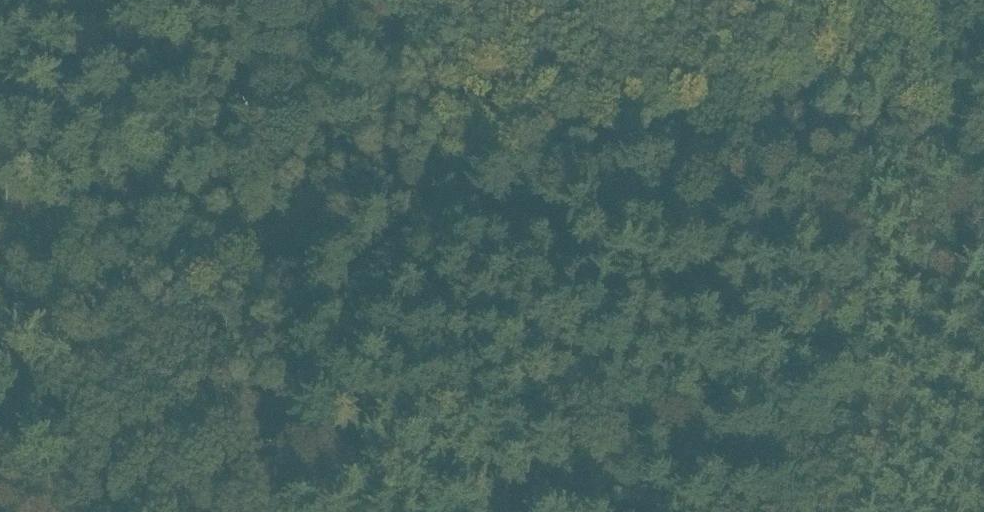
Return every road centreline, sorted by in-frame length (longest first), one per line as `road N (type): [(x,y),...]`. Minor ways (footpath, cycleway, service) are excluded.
road 1 (track): [(286,230),(983,128)]

